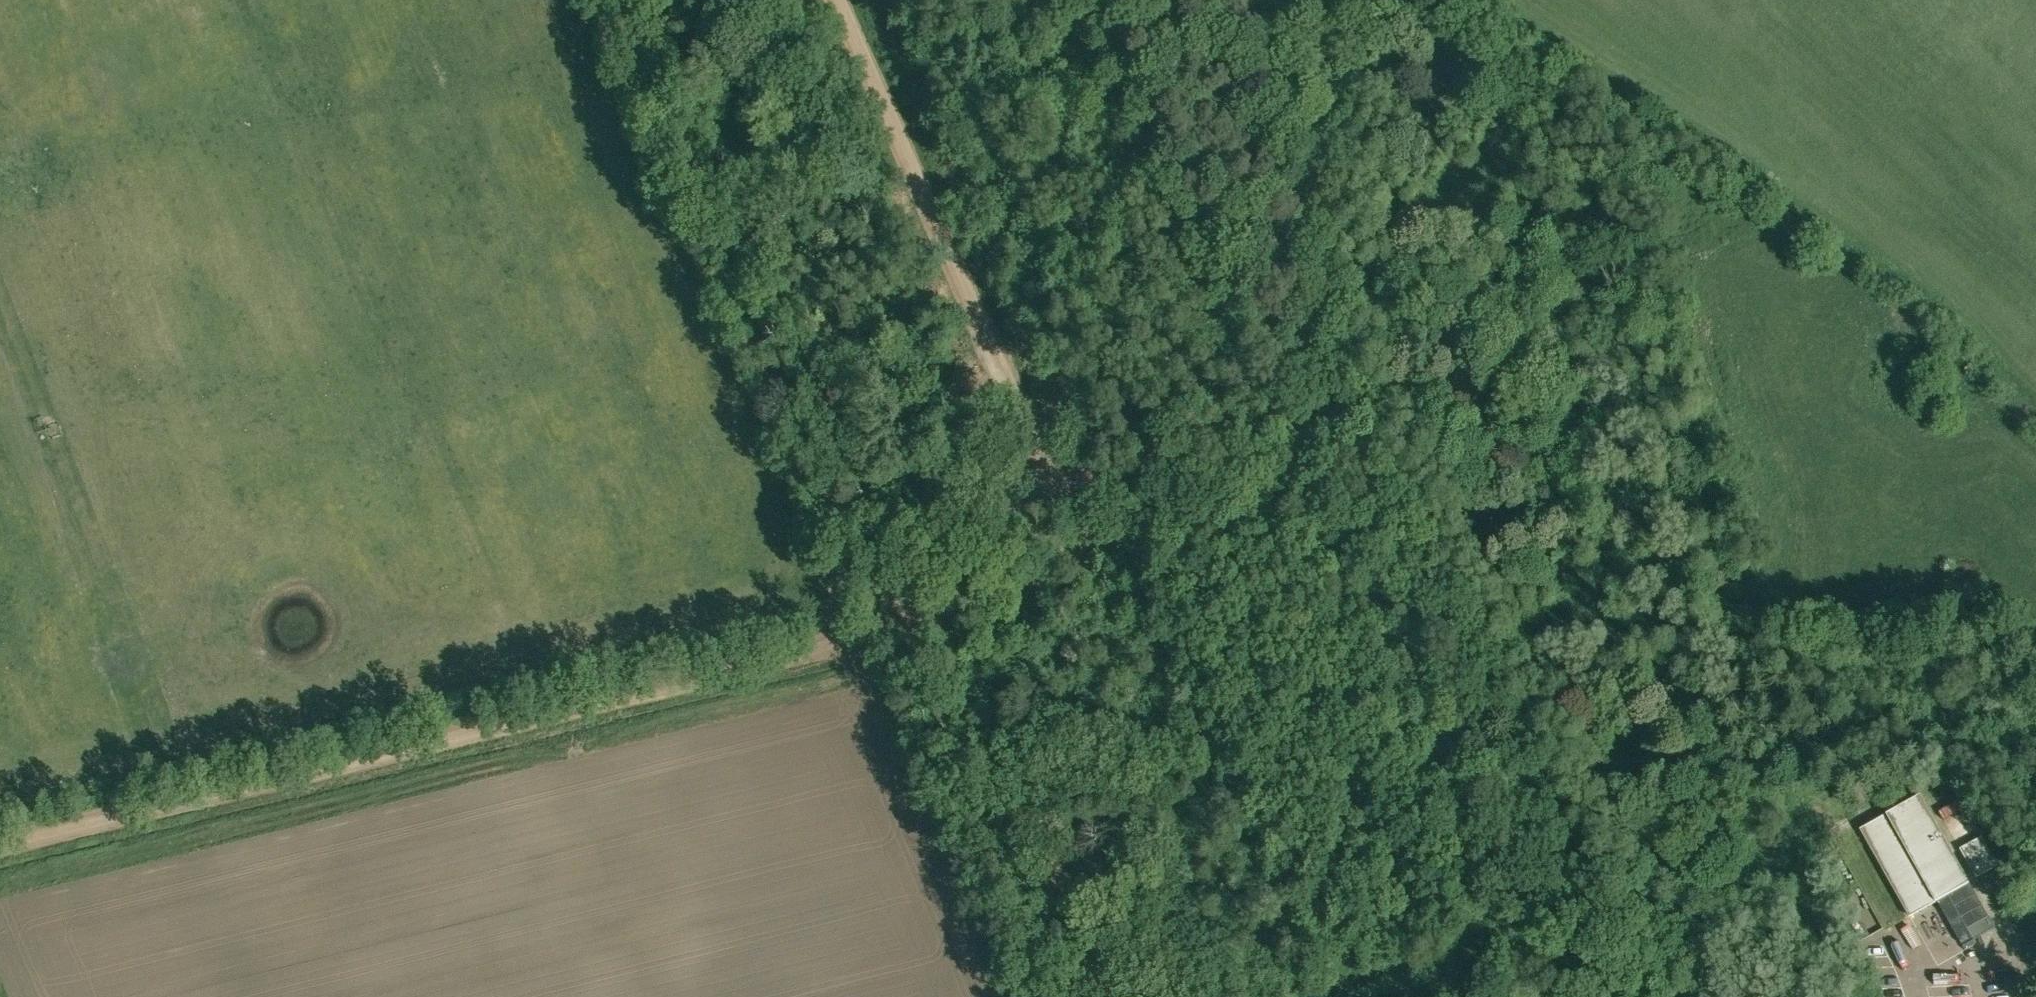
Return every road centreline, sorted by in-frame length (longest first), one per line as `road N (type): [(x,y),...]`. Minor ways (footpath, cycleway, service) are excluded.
road 1 (track): [(923,613),(869,635),(0,845)]
road 2 (track): [(838,0),(1078,538)]
road 3 (track): [(1078,538),(1349,422)]
road 4 (track): [(1078,538),(1001,586),(923,613)]

